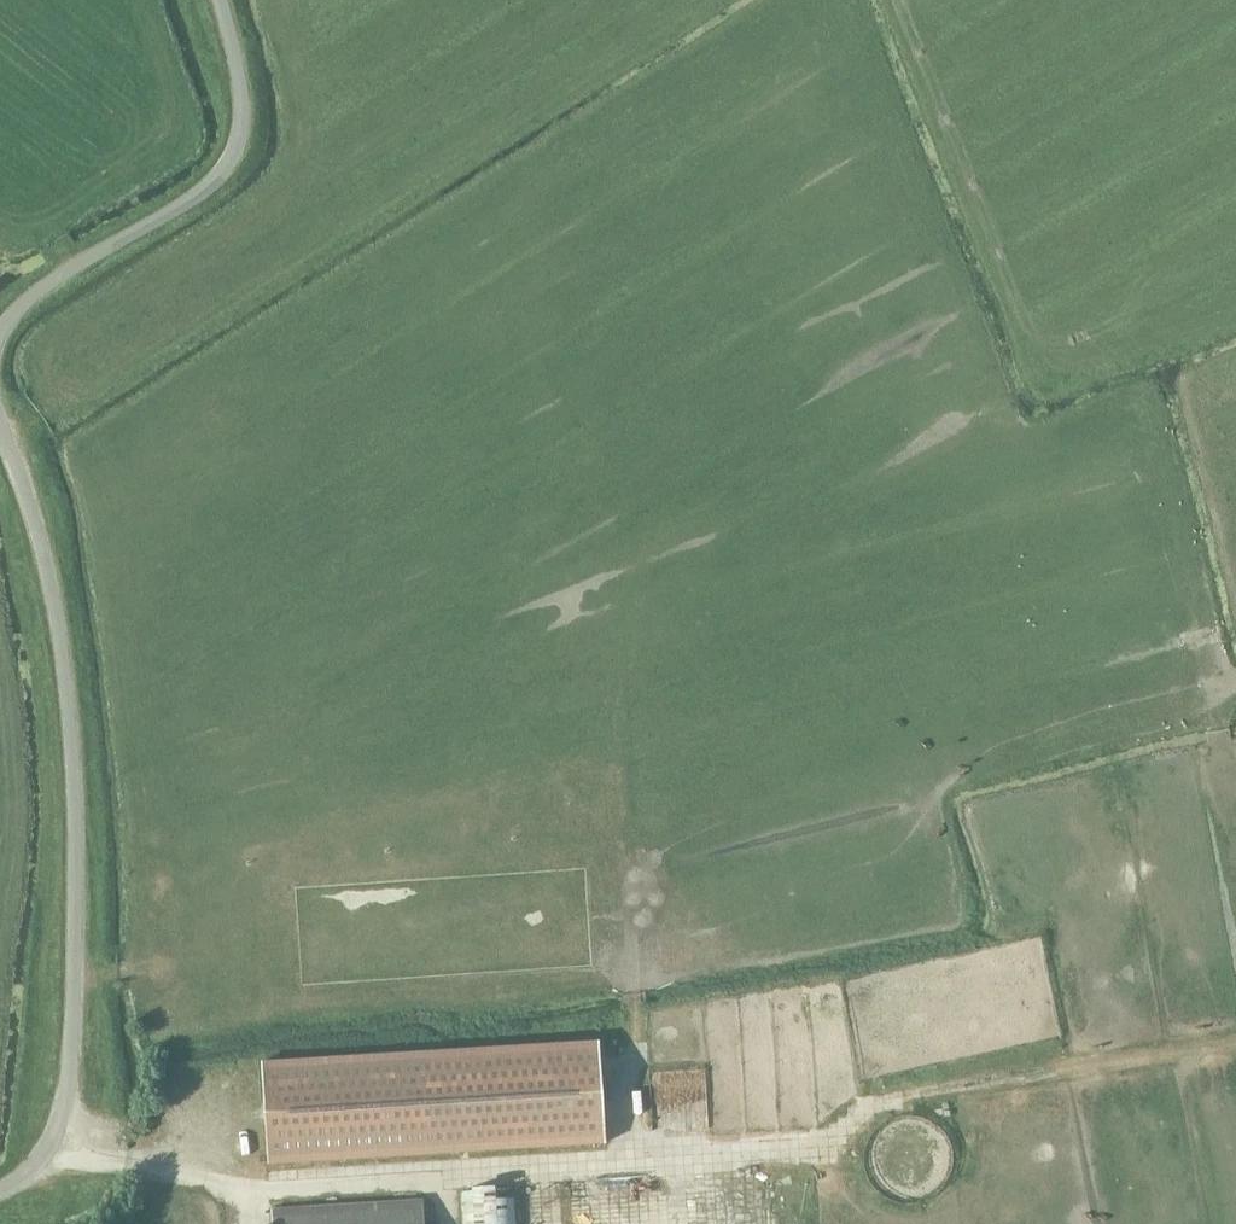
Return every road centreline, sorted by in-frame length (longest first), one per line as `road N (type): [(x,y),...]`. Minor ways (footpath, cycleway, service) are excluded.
road 1 (unclassified): [(0,1189),(40,1162),(68,1110),(77,948),(70,712),(57,610),(0,415)]
road 2 (track): [(808,1144),(252,1187),(56,1141)]
road 3 (unclassified): [(0,338),(10,315),(46,282),(202,192),(228,163),(241,132),(244,92),(220,0)]

